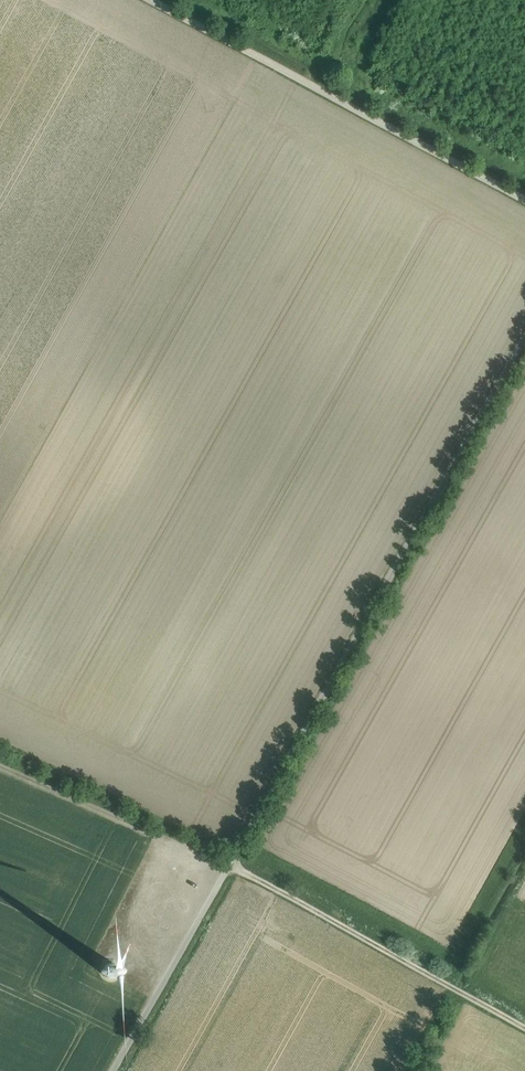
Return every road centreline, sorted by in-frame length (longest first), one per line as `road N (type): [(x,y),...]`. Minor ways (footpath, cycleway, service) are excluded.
road 1 (track): [(524,335),(117,1070)]
road 2 (track): [(155,0),(524,198)]
road 3 (track): [(235,861),(524,1027)]
road 4 (track): [(238,856),(0,749)]

